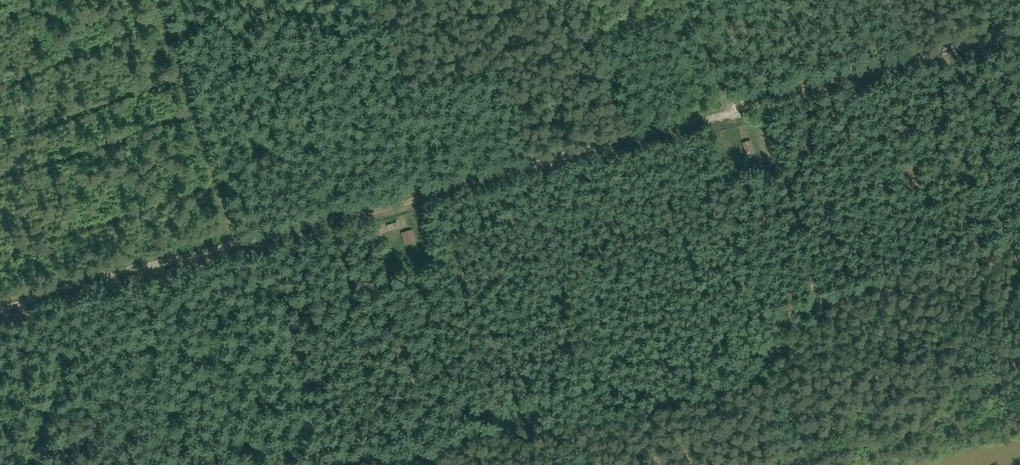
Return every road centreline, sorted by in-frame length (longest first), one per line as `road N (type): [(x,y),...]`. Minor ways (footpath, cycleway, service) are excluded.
road 1 (track): [(1019,40),(0,318)]
road 2 (track): [(160,0),(243,252)]
road 3 (track): [(696,0),(734,118)]

